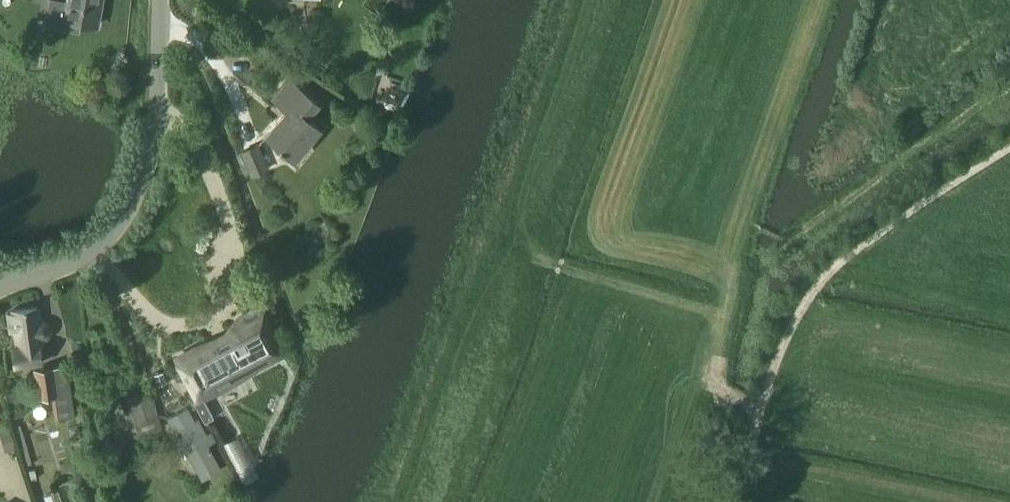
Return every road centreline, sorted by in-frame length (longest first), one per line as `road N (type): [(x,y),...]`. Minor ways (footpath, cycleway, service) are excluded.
road 1 (track): [(754,501),(758,407),(803,304),(860,244),(1009,148)]
road 2 (unclassified): [(0,285),(47,274),(100,246),(133,205),(159,106),(162,0)]
road 3 (track): [(782,238),(795,238),(1009,91)]
road 4 (track): [(402,501),(496,250)]
road 5 (track): [(496,250),(580,0)]
road 6 (track): [(726,322),(496,250)]

